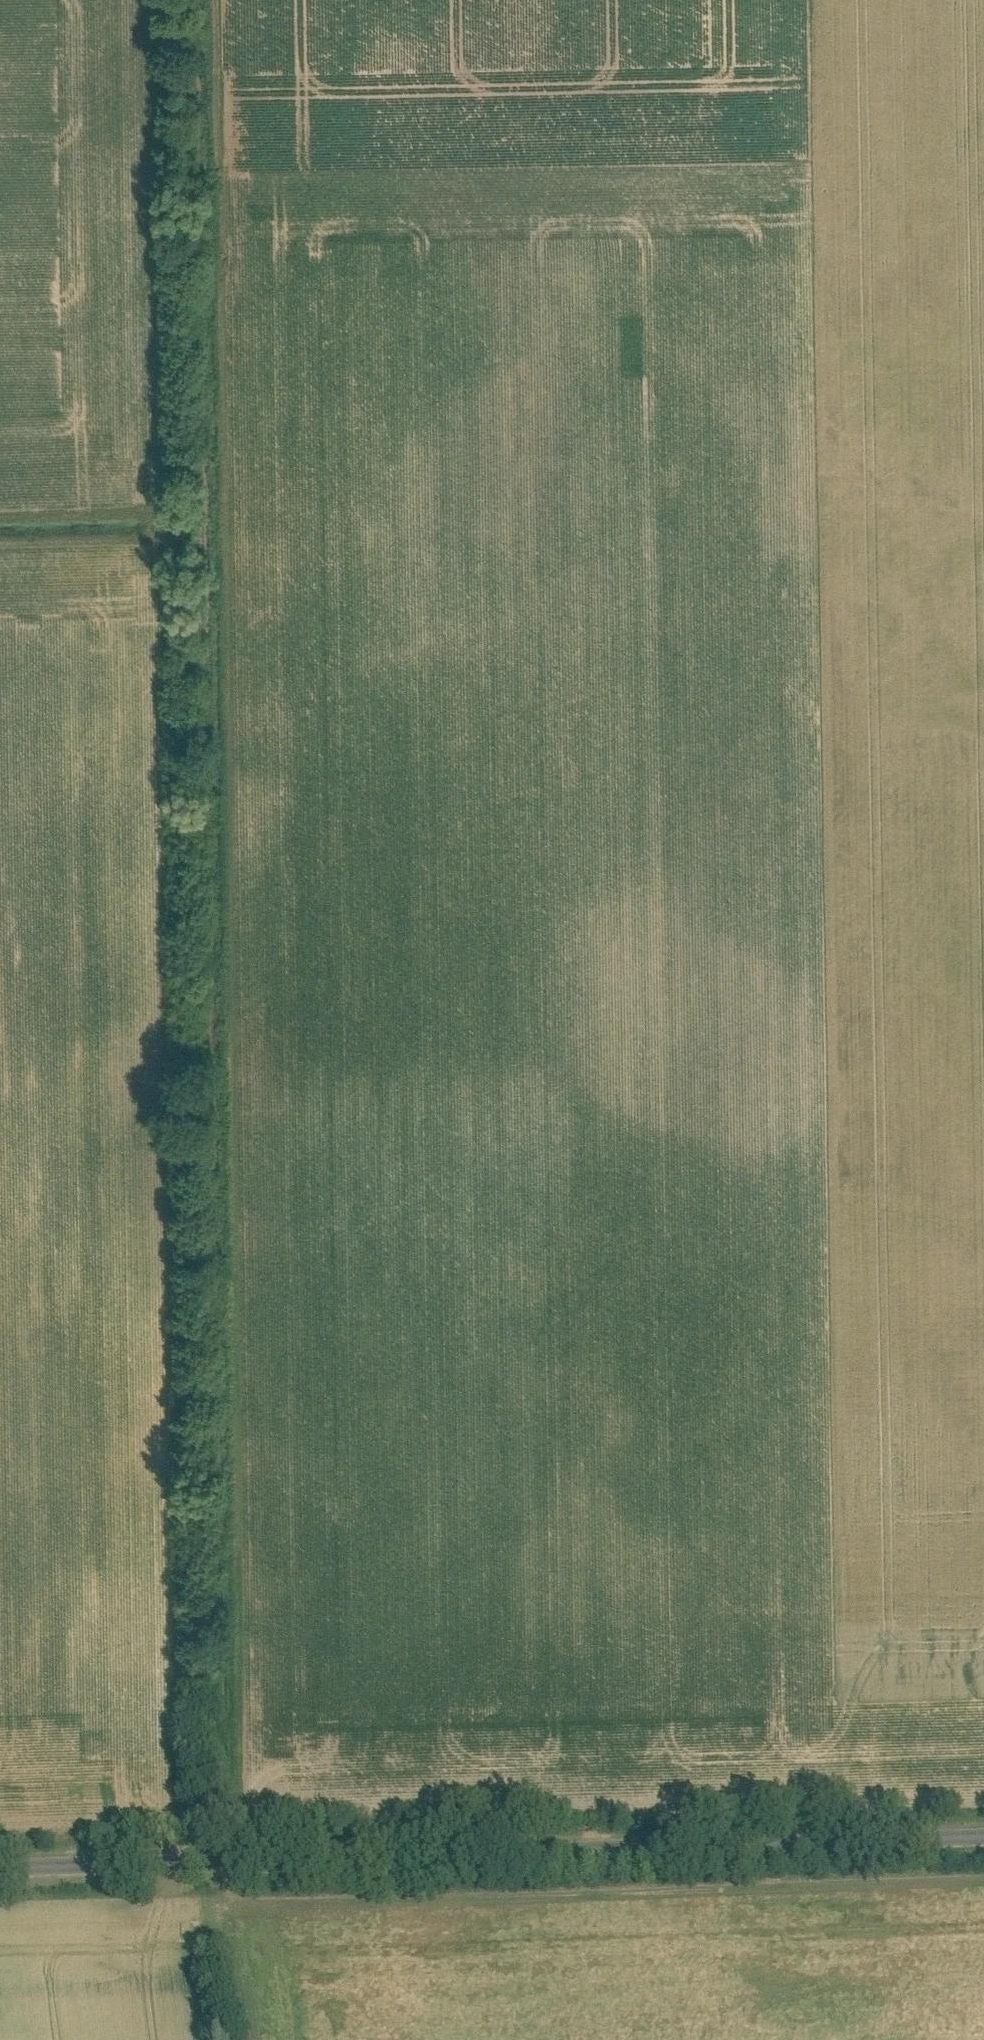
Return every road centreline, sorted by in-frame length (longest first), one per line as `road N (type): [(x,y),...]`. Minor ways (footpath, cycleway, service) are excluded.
road 1 (tertiary): [(0,1869),(983,1840)]

